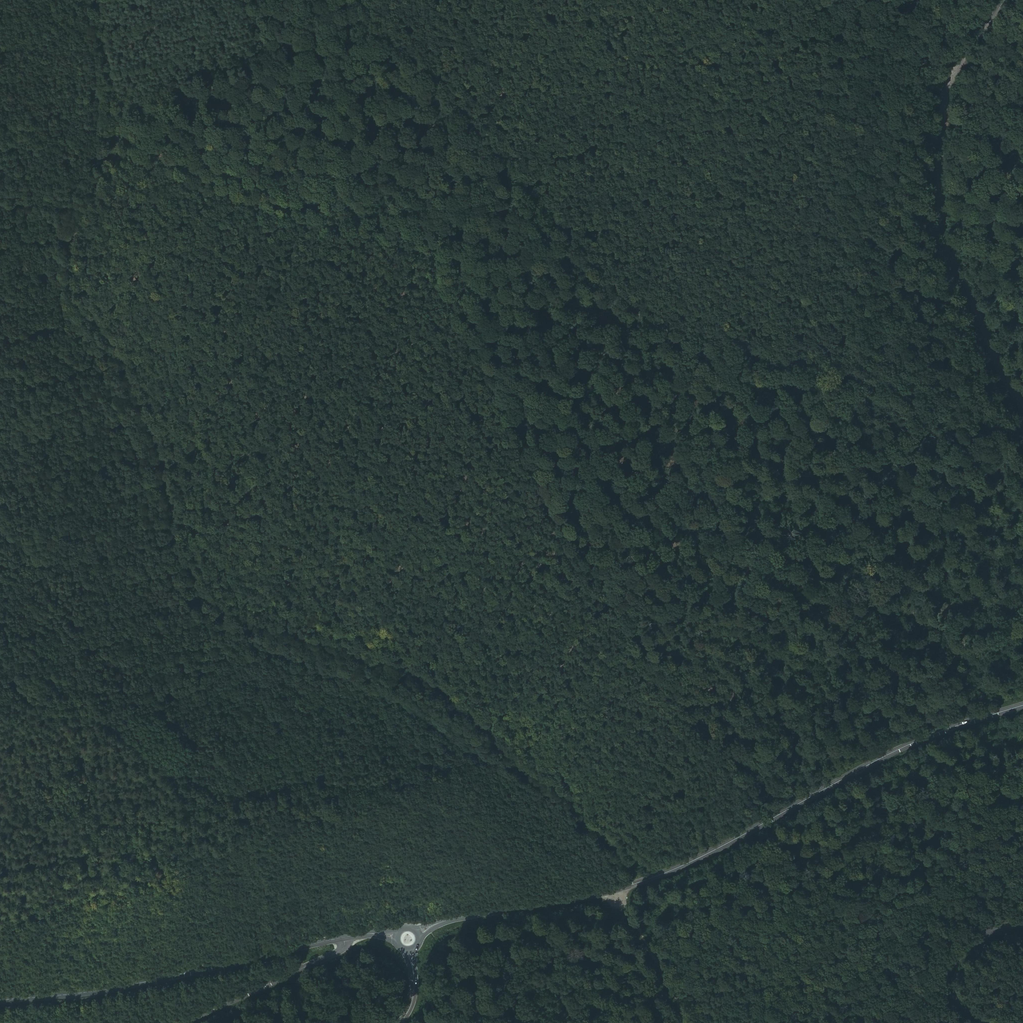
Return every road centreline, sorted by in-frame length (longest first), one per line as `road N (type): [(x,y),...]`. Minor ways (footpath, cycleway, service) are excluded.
road 1 (track): [(112,162),(76,232),(70,279),(75,299),(125,365),(162,452),(175,536),(199,586),(232,612),(428,678),(516,762),(554,786),(645,880)]
road 2 (track): [(360,0),(521,179),(608,306),(857,380)]
road 3 (tertiary): [(435,924),(645,880),(909,745),(1022,706)]
road 4 (tertiary): [(1000,0),(944,90),(935,197),(953,271),(1022,407)]
road 5 (track): [(857,380),(811,0)]
road 6 (secondary): [(0,1000),(120,990),(347,938)]
road 7 (tertiary): [(179,1022),(337,952),(347,938)]
road 8 (track): [(95,0),(119,142),(112,162)]
road 9 (tertiary): [(981,1022),(949,991),(951,966),(983,934),(1022,926)]

